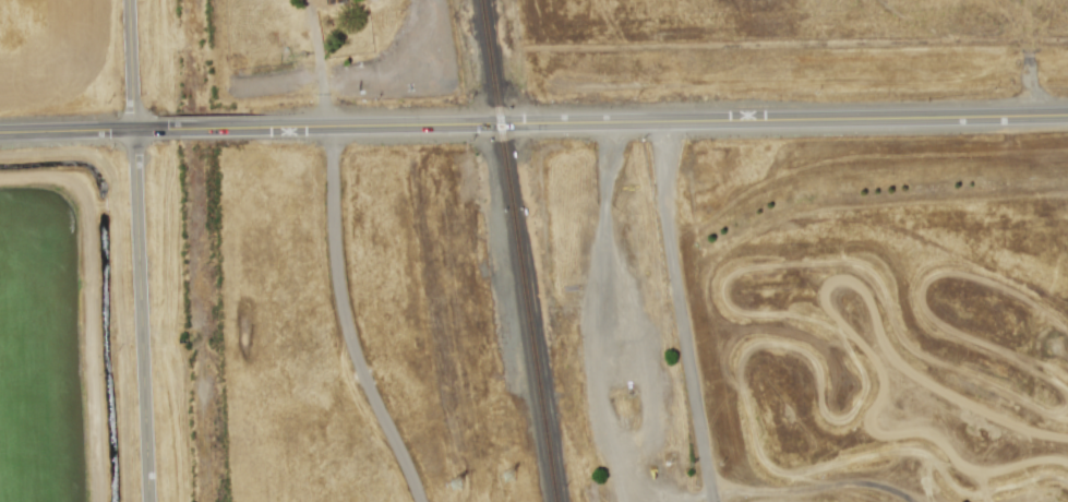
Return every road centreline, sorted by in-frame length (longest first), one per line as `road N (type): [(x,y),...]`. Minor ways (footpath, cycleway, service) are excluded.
road 1 (secondary): [(0,133),(1067,116)]
road 2 (tertiary): [(131,0),(149,501)]

